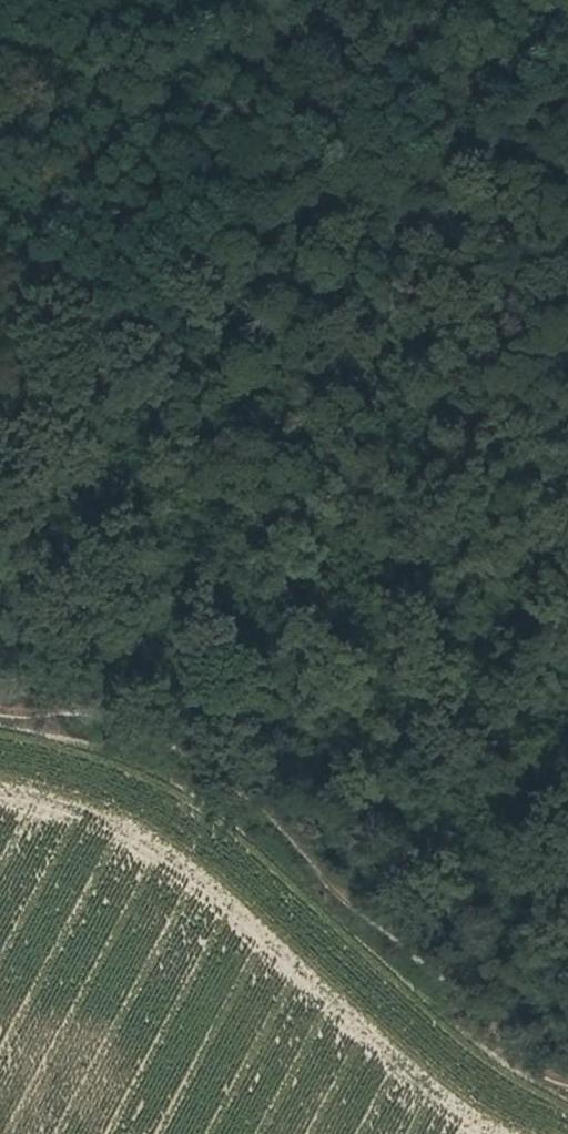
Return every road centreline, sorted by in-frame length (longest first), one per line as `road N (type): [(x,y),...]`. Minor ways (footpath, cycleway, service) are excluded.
road 1 (track): [(0,726),(153,783),(360,963),(567,1112)]

